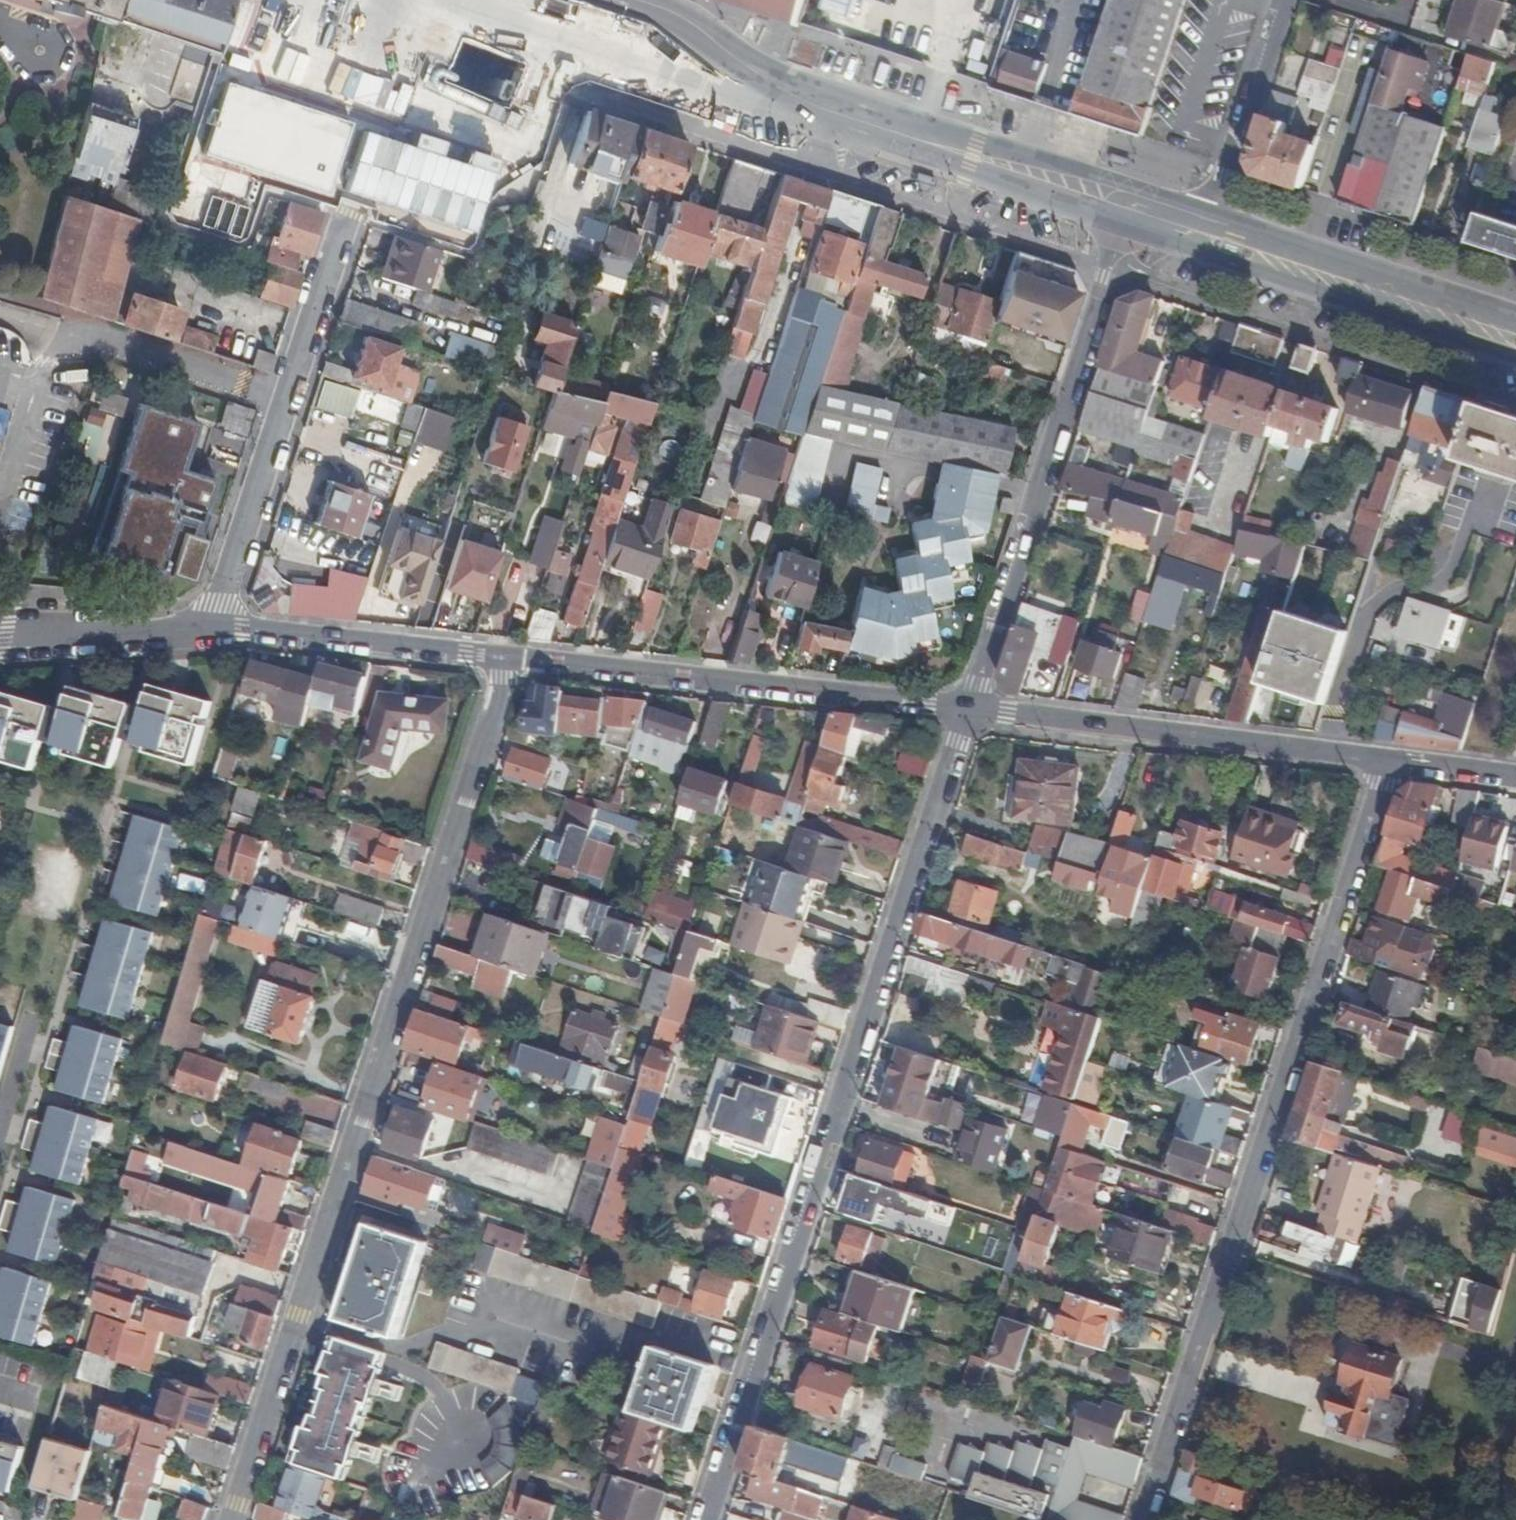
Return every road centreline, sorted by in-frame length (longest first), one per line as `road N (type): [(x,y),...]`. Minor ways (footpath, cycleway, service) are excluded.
road 1 (residential): [(231,1519),(507,655)]
road 2 (residential): [(971,708),(703,1519)]
road 3 (residential): [(1144,1519),(1381,761)]
road 4 (primary): [(626,0),(672,19),(778,94),(1125,211)]
road 5 (residential): [(1125,211),(971,708)]
road 6 (residential): [(971,708),(507,655)]
road 7 (residential): [(346,212),(213,624)]
road 8 (residential): [(971,708),(1381,761)]
road 9 (primary): [(1201,237),(1515,340)]
road 10 (residential): [(507,655),(213,624)]
road 11 (residential): [(213,624),(0,641)]
road 12 (residential): [(1279,0),(1229,151)]
road 13 (residential): [(1381,761),(1515,776)]

